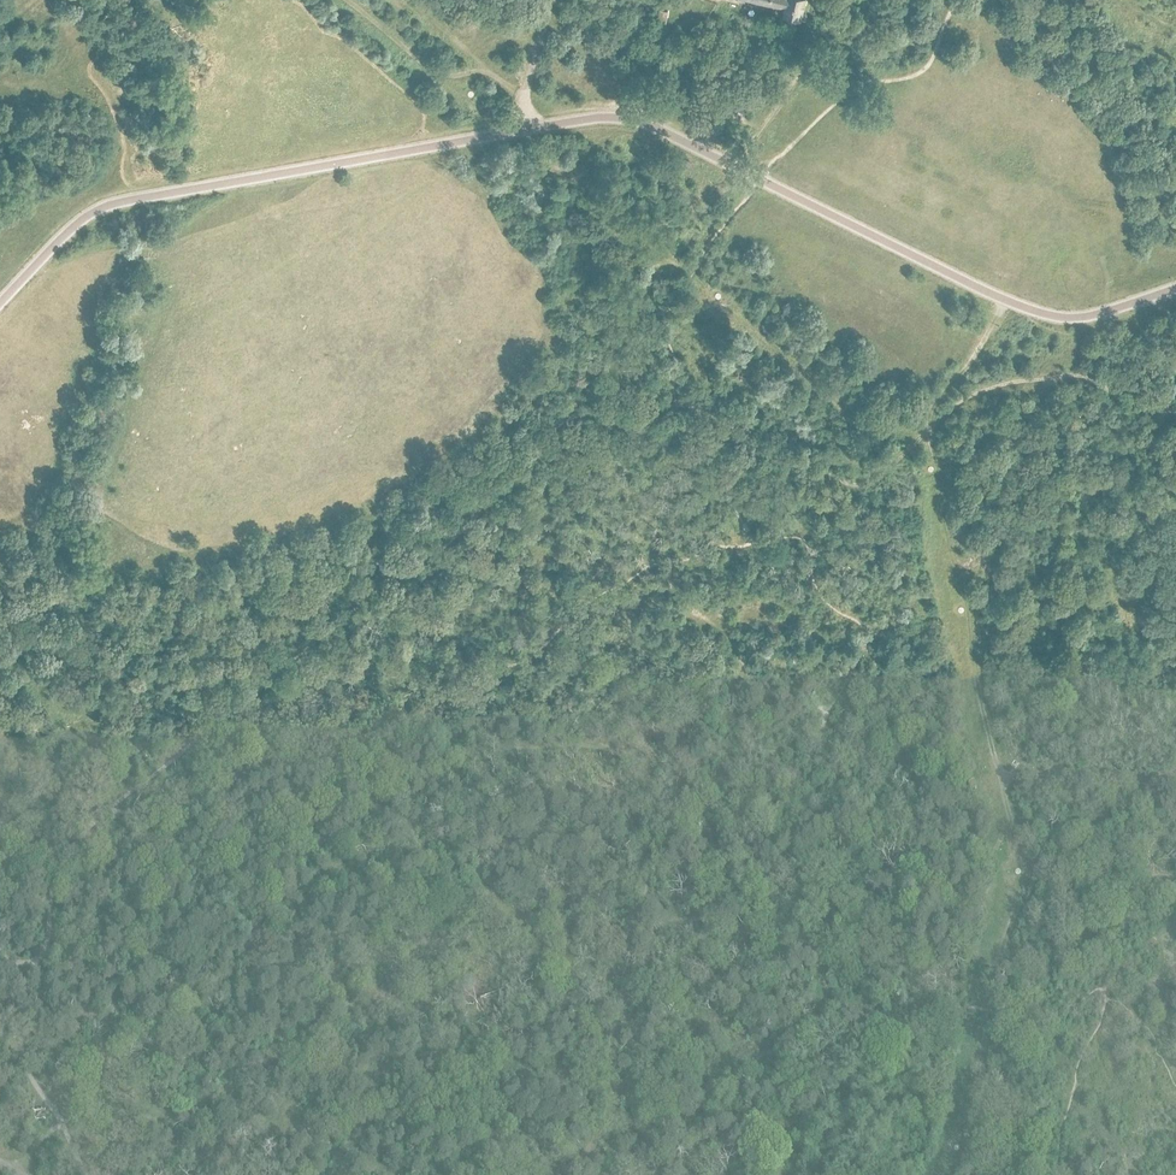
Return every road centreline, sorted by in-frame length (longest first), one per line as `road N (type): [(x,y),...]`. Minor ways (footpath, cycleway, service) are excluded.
road 1 (track): [(938,1174),(958,1133),(1008,877),(998,761),(923,491),(877,441),(543,163)]
road 2 (track): [(813,944),(780,928),(708,918),(580,929),(504,911),(406,919),(363,946),(310,1030),(252,1085),(188,1116),(98,1102),(61,1121),(21,1174)]
road 3 (track): [(755,542),(711,546),(642,571),(575,616),(538,654),(415,720),(291,745),(164,810),(104,810),(72,791)]
road 4 (track): [(825,711),(819,733),(794,749),(709,755),(669,784),(584,743),(466,752),(415,720)]
road 5 (track): [(751,183),(844,88),(927,62),(952,0)]
road 6 (track): [(642,918),(640,981),(616,1052),(614,1106),(586,1156),(558,1174)]
road 7 (track): [(674,563),(690,611),(723,630),(751,685),(825,711)]
road 8 (track): [(662,1088),(555,1083),(458,1056)]
road 9 (track): [(1014,302),(900,465)]
road 10 (track): [(662,1088),(736,1078),(755,1059),(819,1026),(827,1011)]
road 11 (track): [(998,761),(1175,778)]
road 12 (track): [(465,107),(339,0)]
road 13 (track): [(528,103),(409,0)]
road 14 (track): [(1175,559),(1125,569),(1109,584),(1113,602),(1133,614),(1150,602),(1153,583)]
road 15 (track): [(72,791),(40,730),(0,682)]

